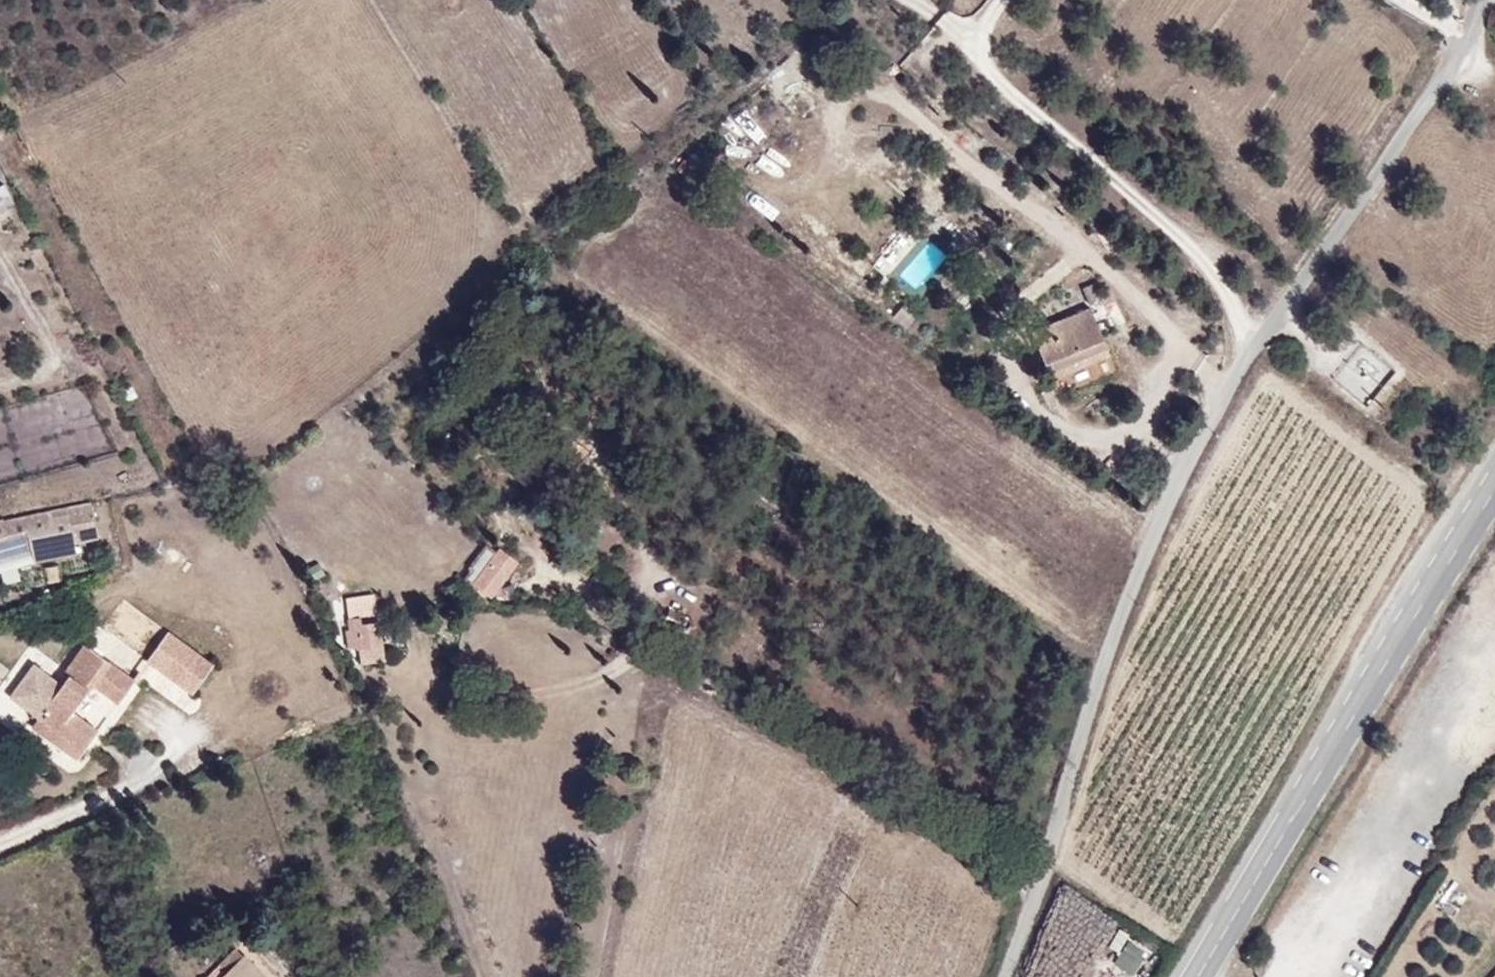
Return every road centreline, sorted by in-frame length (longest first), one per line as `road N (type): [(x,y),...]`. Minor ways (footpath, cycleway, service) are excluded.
road 1 (residential): [(1010,976),(1106,658),(1160,518),(1255,346),(1465,46),(1477,0)]
road 2 (primary): [(1198,976),(1494,492)]

